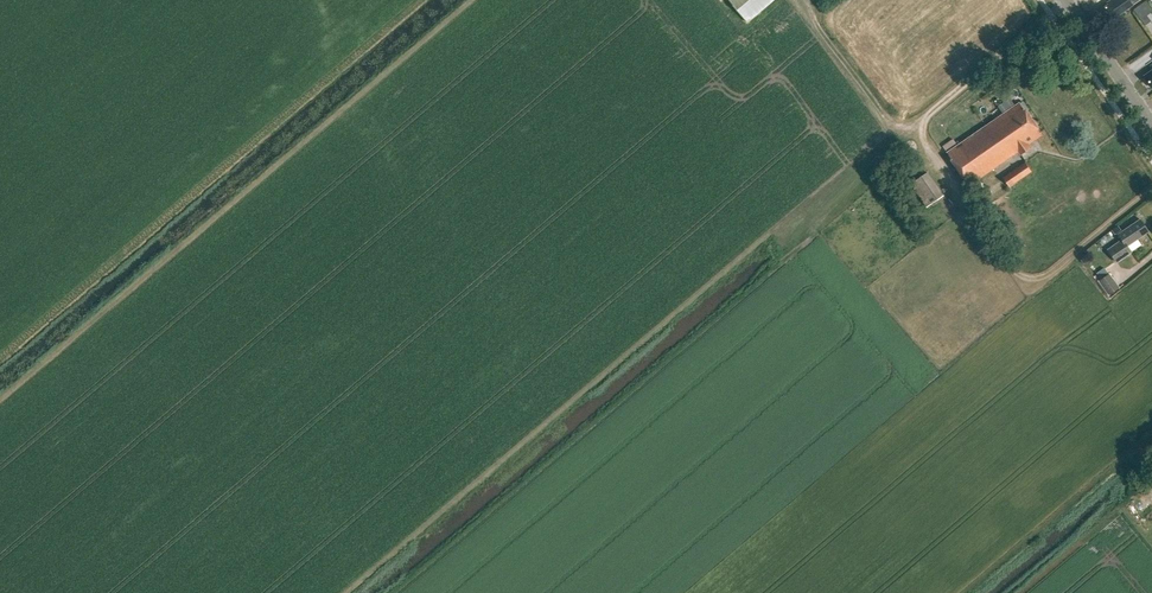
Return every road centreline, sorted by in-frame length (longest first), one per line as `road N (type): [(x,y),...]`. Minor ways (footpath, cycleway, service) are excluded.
road 1 (tertiary): [(1151,123),(1066,0)]

